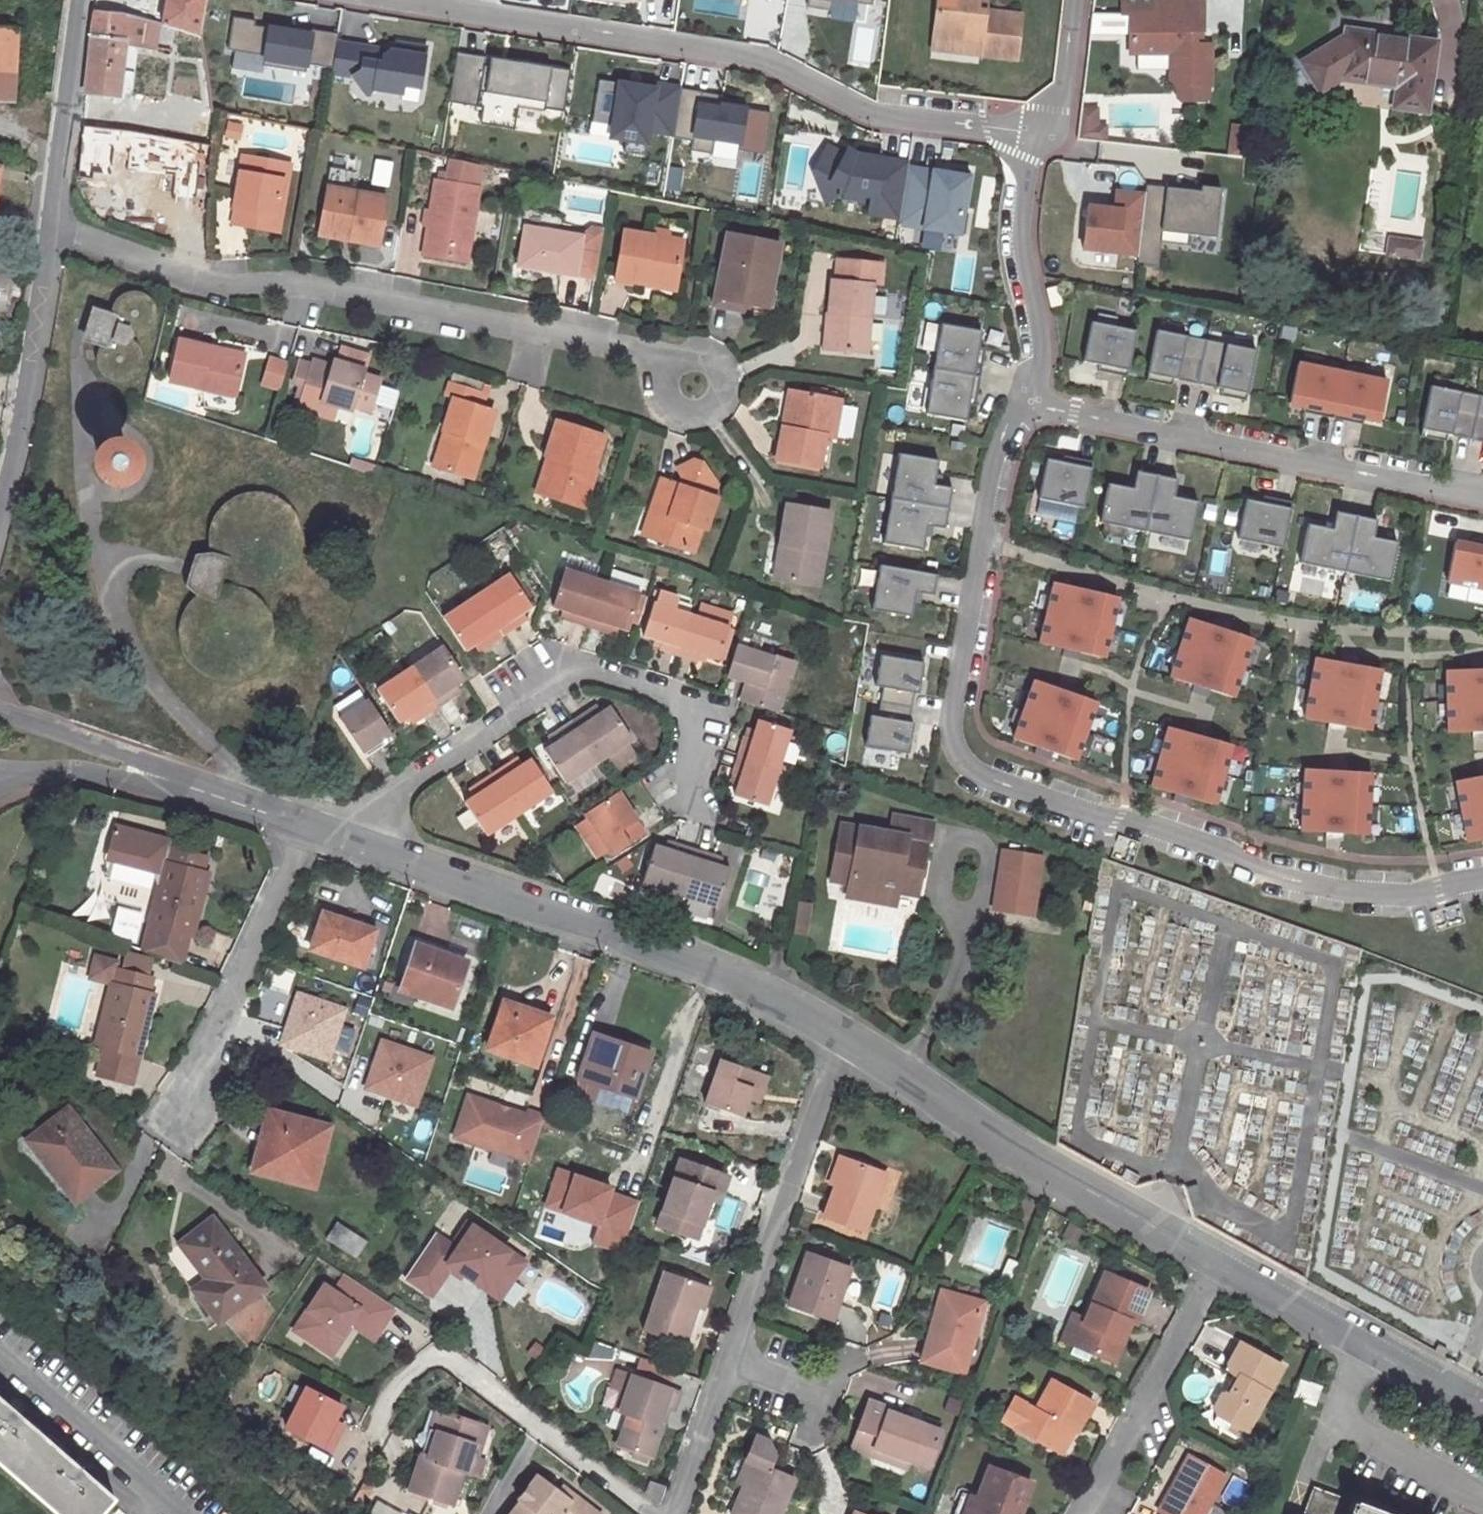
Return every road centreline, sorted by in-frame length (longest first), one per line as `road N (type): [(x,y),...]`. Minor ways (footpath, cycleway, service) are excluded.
road 1 (residential): [(1022,401),(1001,438),(980,533),(948,730),(955,754),(977,773),(1101,818),(1147,819),(1248,866),(1303,880),(1426,889),(1482,876)]
road 2 (residential): [(690,379),(409,311),(285,290),(200,285),(56,233)]
road 3 (residential): [(407,0),(748,54),(863,111),(1031,132)]
road 4 (residential): [(346,841),(721,964),(843,1033)]
road 5 (residential): [(346,841),(384,799),(581,670),(704,715),(683,773)]
road 6 (residential): [(1482,492),(1022,401)]
road 7 (residential): [(843,1033),(1045,1168),(1217,1264)]
road 8 (residential): [(360,1451),(413,1367),(440,1354),(639,1513)]
road 9 (residential): [(843,1033),(725,1356)]
road 10 (residential): [(175,1114),(298,825)]
road 11 (tertiary): [(0,516),(56,233)]
road 12 (residential): [(1087,1513),(1217,1264)]
road 13 (residential): [(1022,401),(1030,314),(1014,226),(1031,132)]
road 14 (residential): [(1361,1344),(1343,1421),(1375,1456),(1482,1507)]
road 15 (residential): [(0,1356),(183,1513)]
road 16 (tertiary): [(56,233),(79,0)]
road 17 (residential): [(176,784),(0,711)]
road 18 (residential): [(725,1356),(667,1513)]
road 19 (residential): [(1217,1264),(1361,1344)]
road 20 (residential): [(28,774),(176,784)]
road 21 (residential): [(1031,132),(1065,93),(1075,0)]
road 22 (residential): [(1361,1344),(1482,1414)]
road 23 (residential): [(810,1433),(816,1404),(804,1386),(725,1356)]
road 24 (residential): [(176,784),(298,825)]

